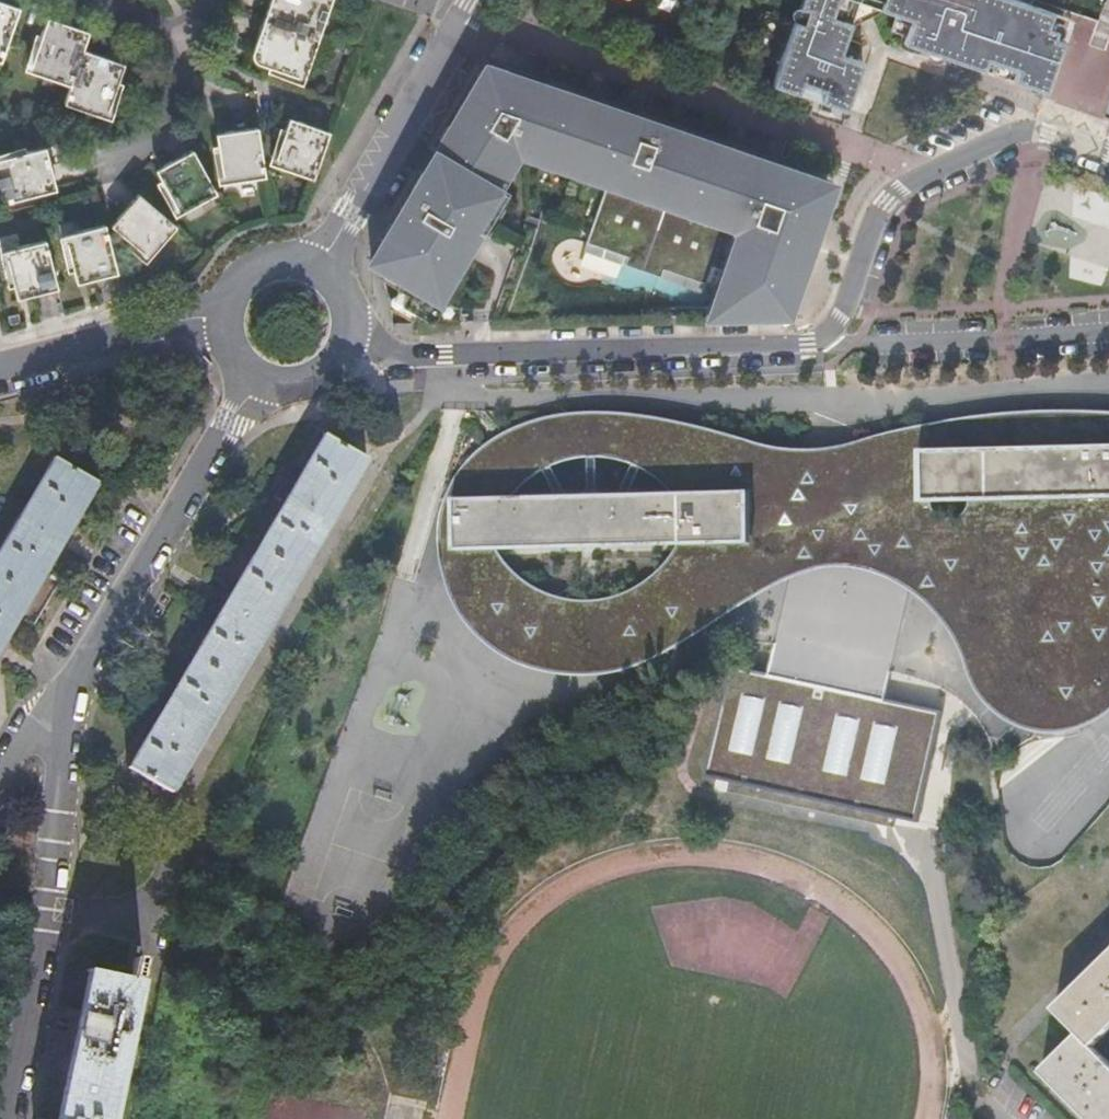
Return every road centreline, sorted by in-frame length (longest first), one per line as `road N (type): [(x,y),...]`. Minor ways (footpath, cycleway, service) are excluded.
road 1 (unclassified): [(1108,158),(1029,132),(1004,135),(914,176),(871,213),(837,314),(819,335),(787,346),(448,352),(361,337)]
road 2 (unclassified): [(78,681),(42,960),(9,1118)]
road 3 (unclassified): [(257,383),(78,681)]
road 4 (unclassified): [(326,261),(467,18)]
road 5 (residential): [(0,373),(178,320),(221,316)]
road 6 (residential): [(200,46),(172,121),(148,150),(117,158)]
road 7 (residential): [(63,0),(200,46)]
road 8 (track): [(0,219),(97,193),(117,158)]
road 9 (unclassified): [(326,261),(306,253),(264,258),(232,285),(221,316)]
road 10 (unclassified): [(257,383),(281,392),(323,386),(341,374),(361,337)]
road 11 (unclassified): [(78,681),(0,785)]

